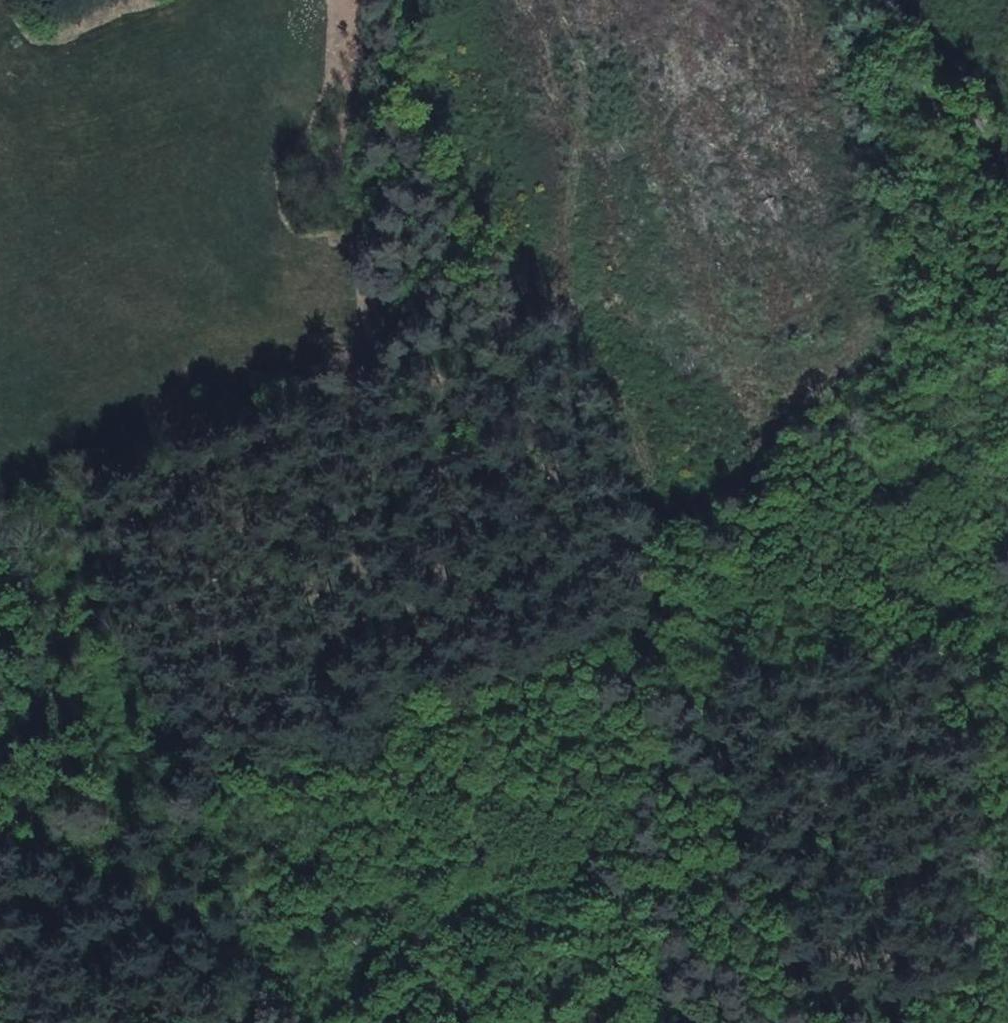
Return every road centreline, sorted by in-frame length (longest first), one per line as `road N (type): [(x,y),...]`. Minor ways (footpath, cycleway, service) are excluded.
road 1 (track): [(877,0),(957,79),(1007,181)]

